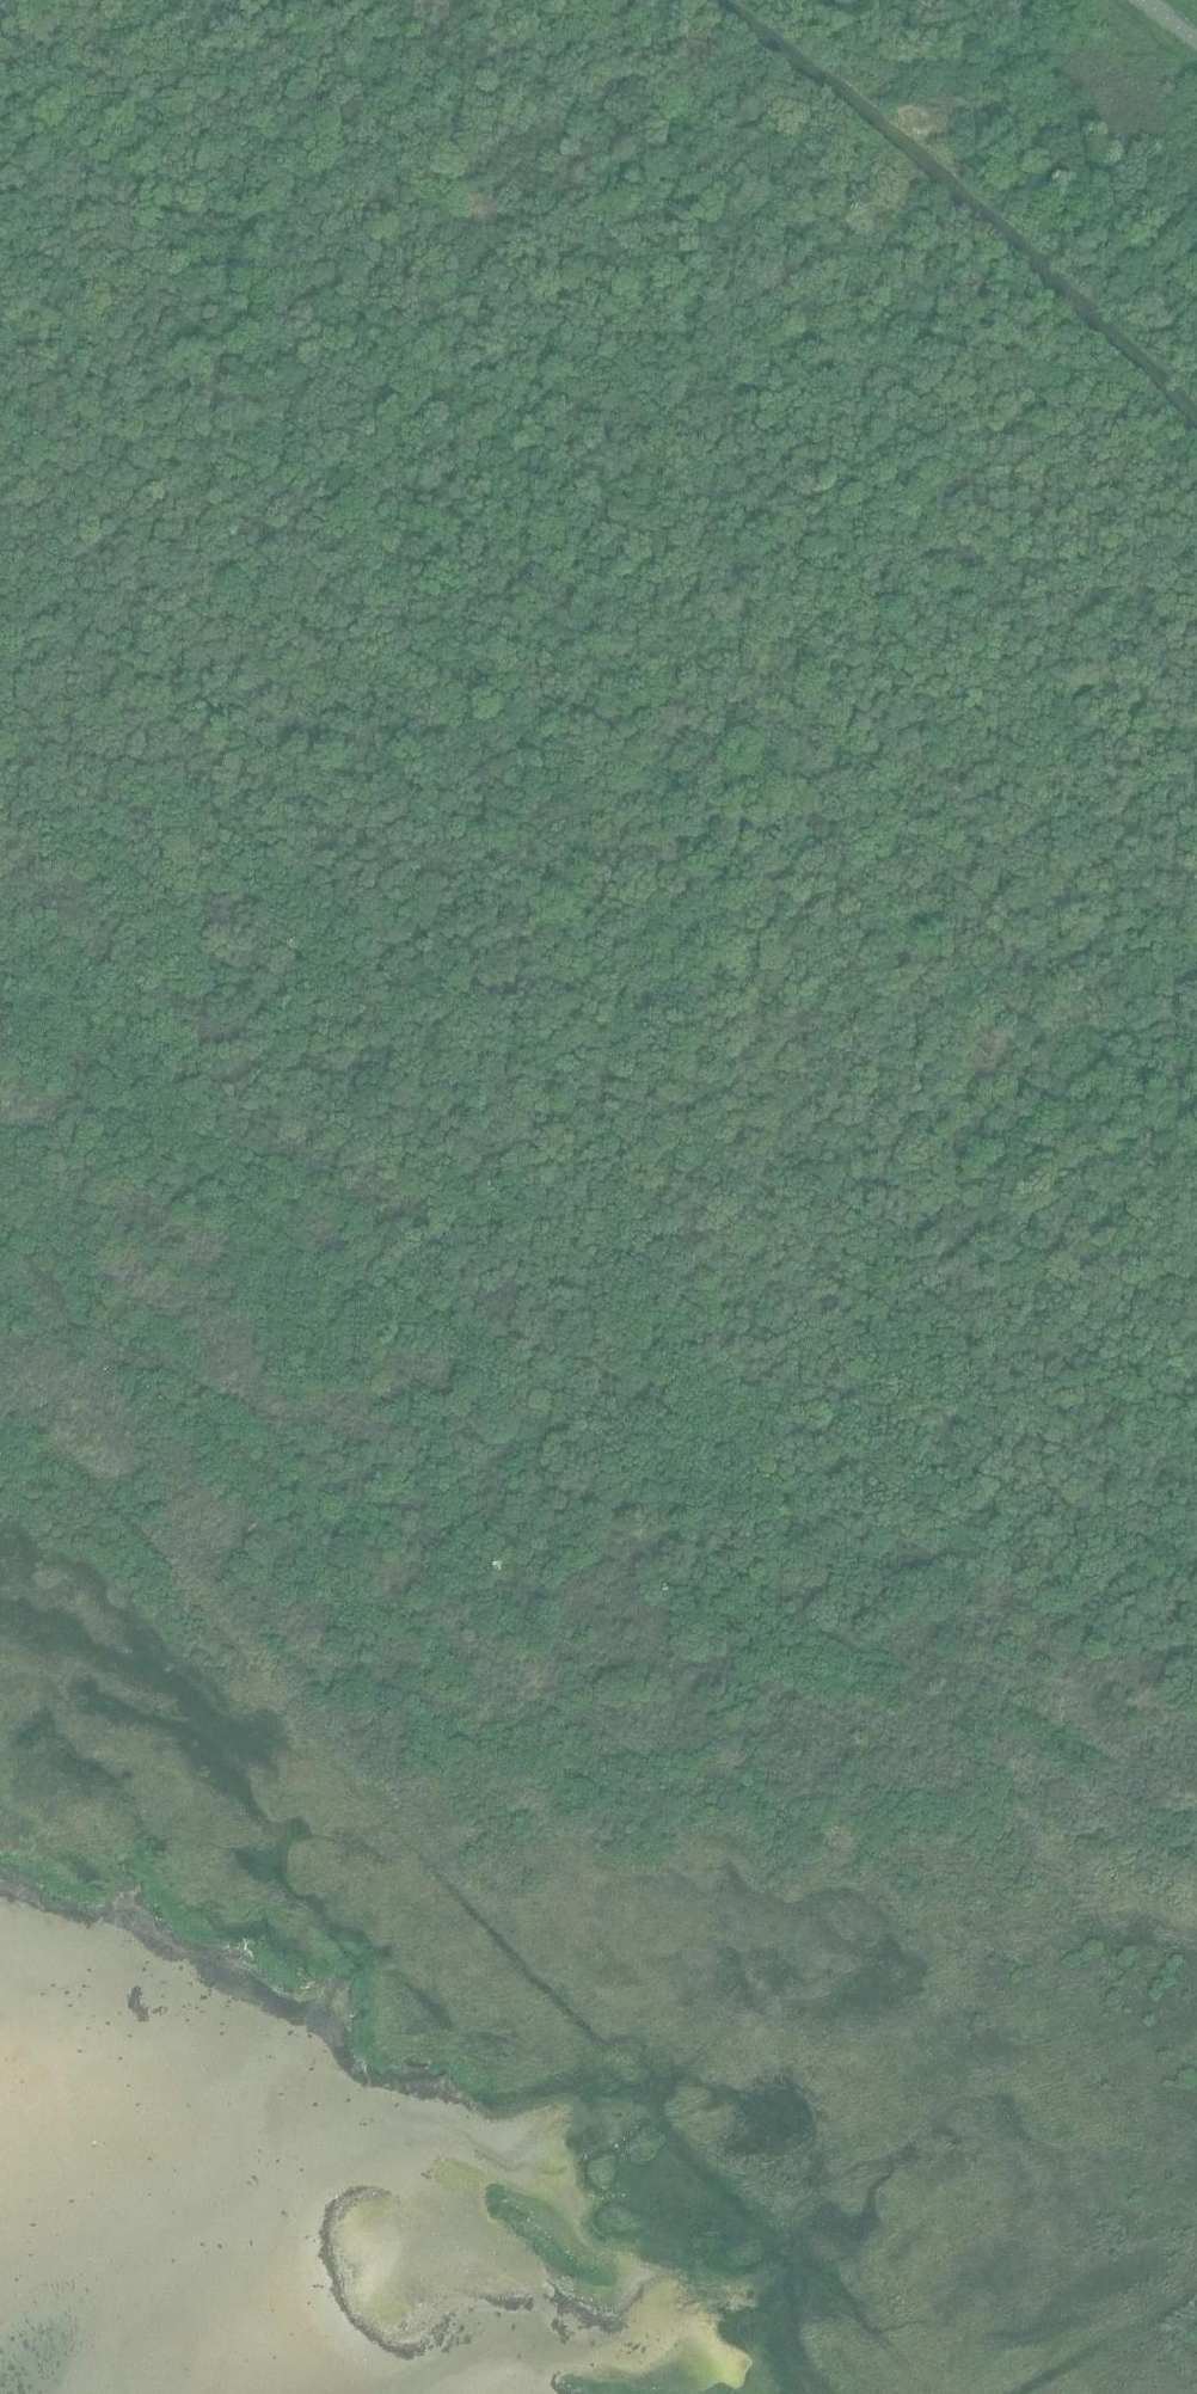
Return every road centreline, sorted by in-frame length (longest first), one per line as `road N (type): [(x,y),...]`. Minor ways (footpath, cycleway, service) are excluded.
road 1 (track): [(1196,422),(942,183),(711,0)]

